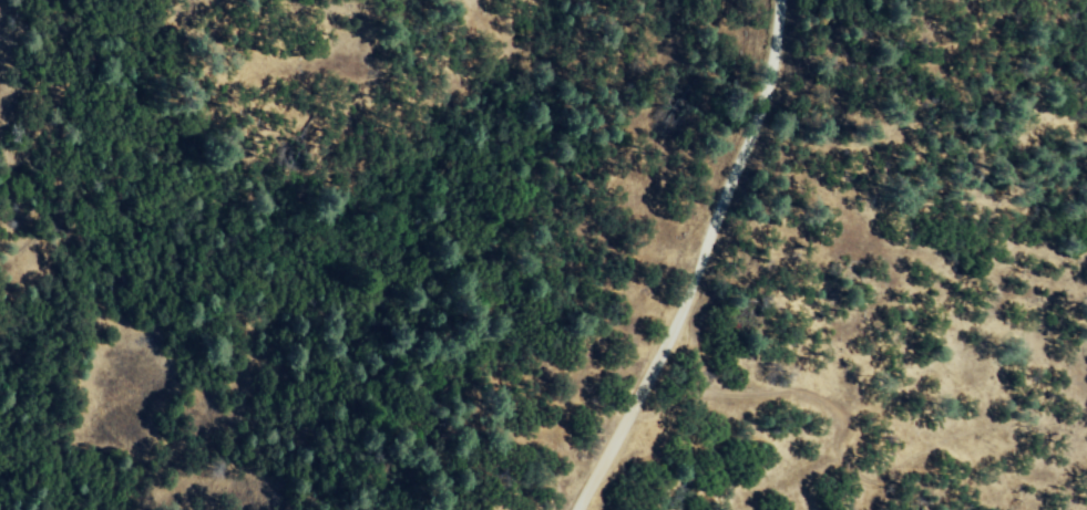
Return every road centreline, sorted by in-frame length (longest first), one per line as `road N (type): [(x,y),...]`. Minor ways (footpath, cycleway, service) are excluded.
road 1 (residential): [(589,509),(673,344),(762,94),(776,0)]

